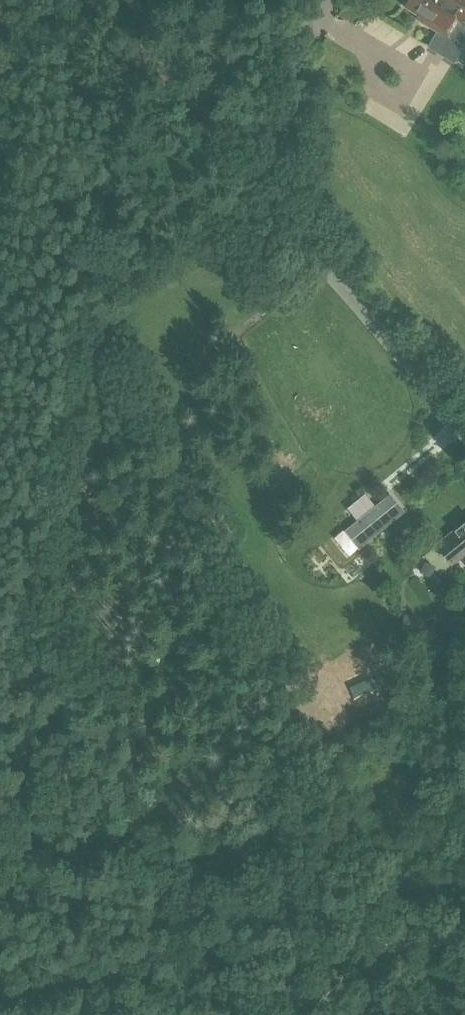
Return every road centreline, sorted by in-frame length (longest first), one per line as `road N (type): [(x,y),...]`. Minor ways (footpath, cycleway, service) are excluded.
road 1 (unclassified): [(464,432),(260,187),(262,147),(318,0)]
road 2 (track): [(464,936),(103,970),(0,992)]
road 3 (track): [(260,187),(151,57),(87,0)]

